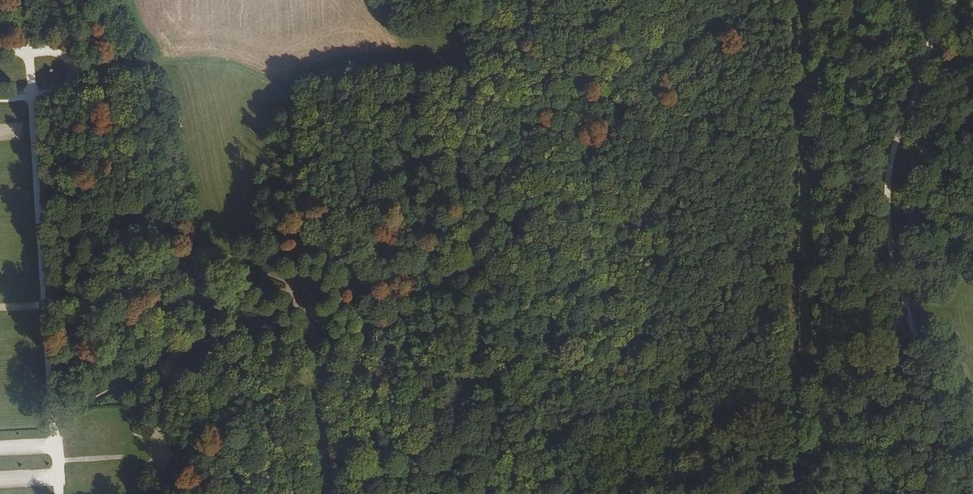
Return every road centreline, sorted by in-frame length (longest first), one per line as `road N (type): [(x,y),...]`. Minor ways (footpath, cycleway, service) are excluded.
road 1 (track): [(957,493),(890,223),(894,147),(919,89)]

